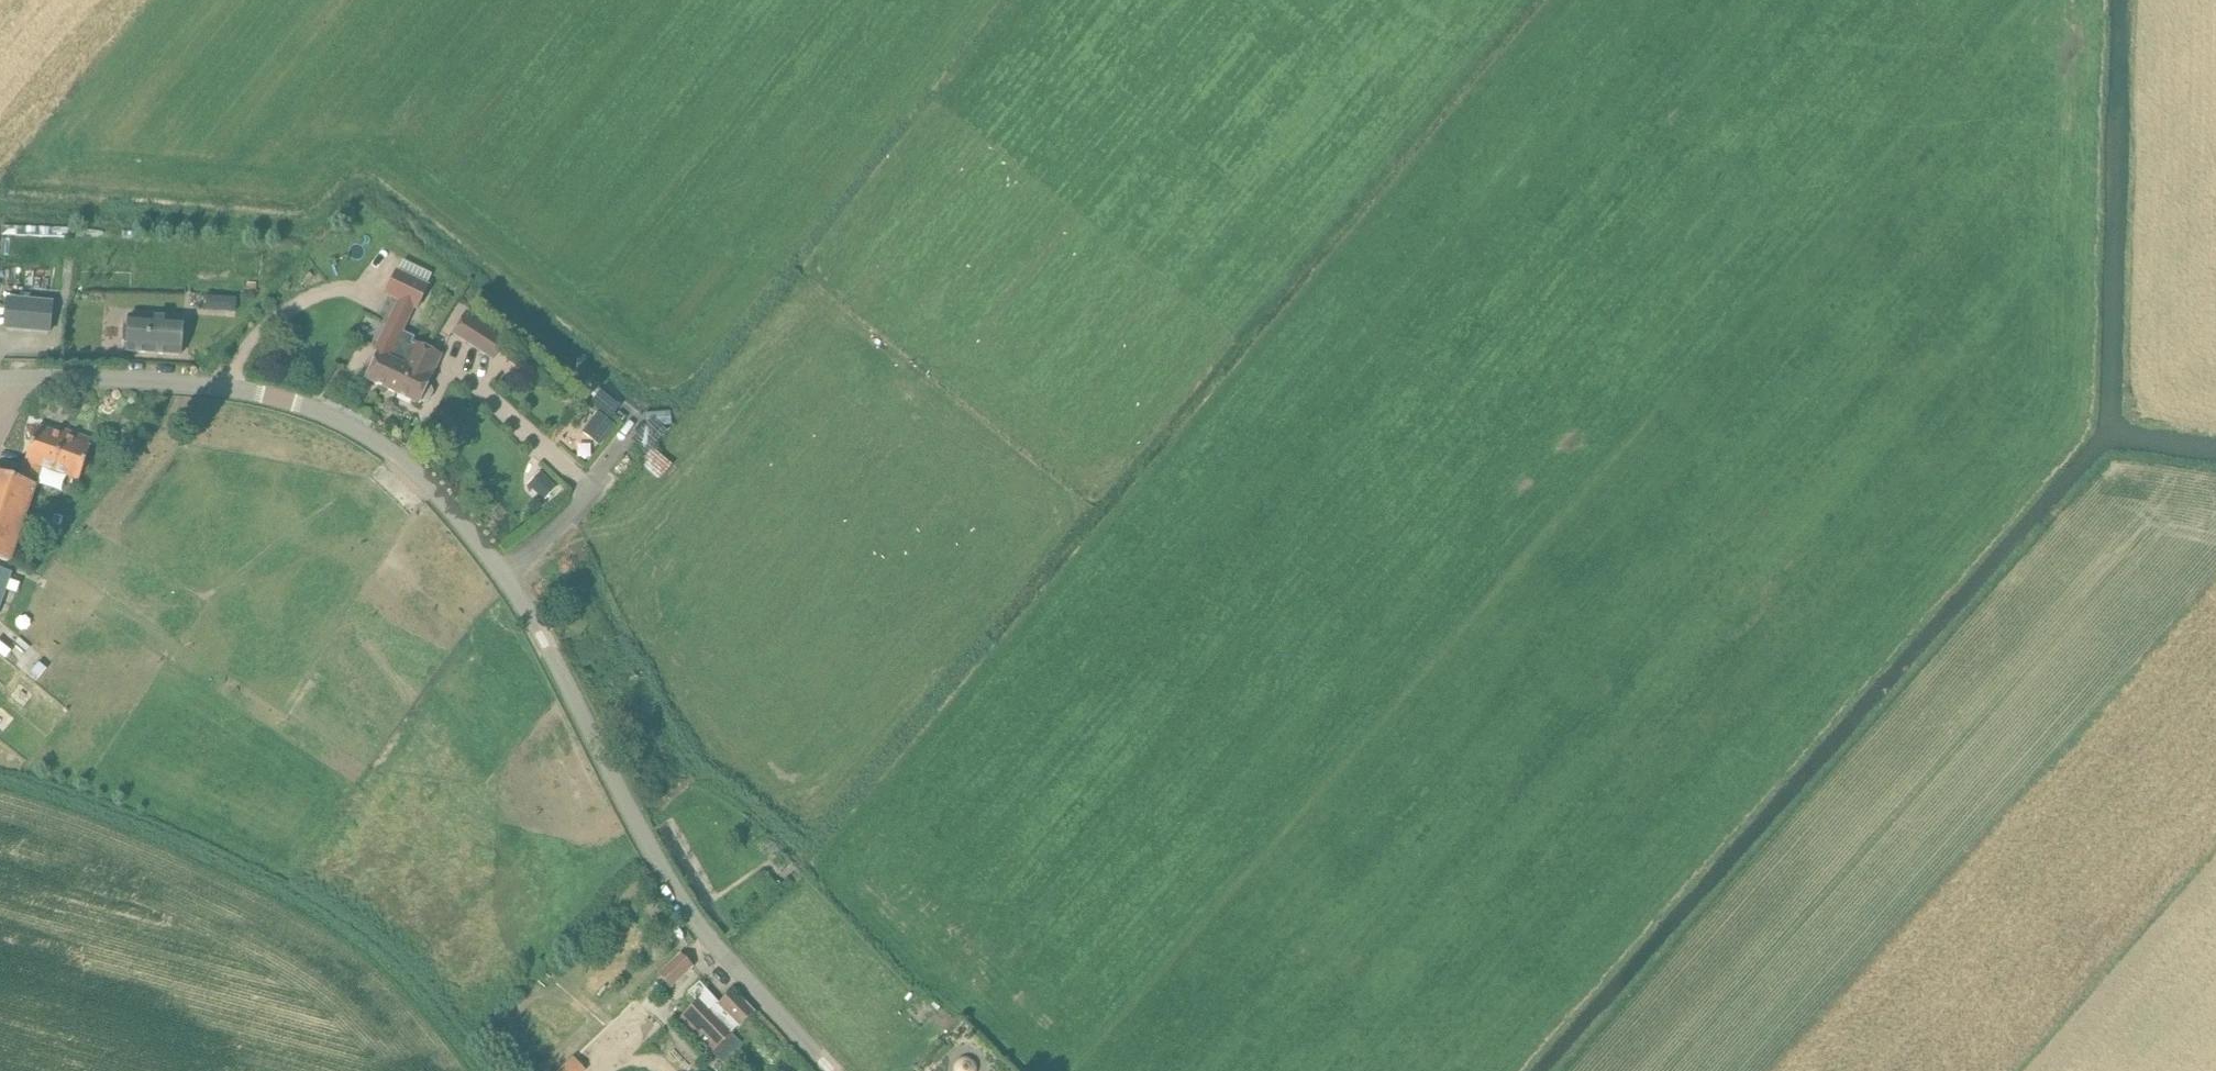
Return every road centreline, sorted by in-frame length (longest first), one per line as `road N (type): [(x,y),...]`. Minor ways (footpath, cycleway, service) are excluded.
road 1 (tertiary): [(829,1070),(667,887),(541,640),(442,501),(401,461),(333,422),(230,391),(0,383)]

